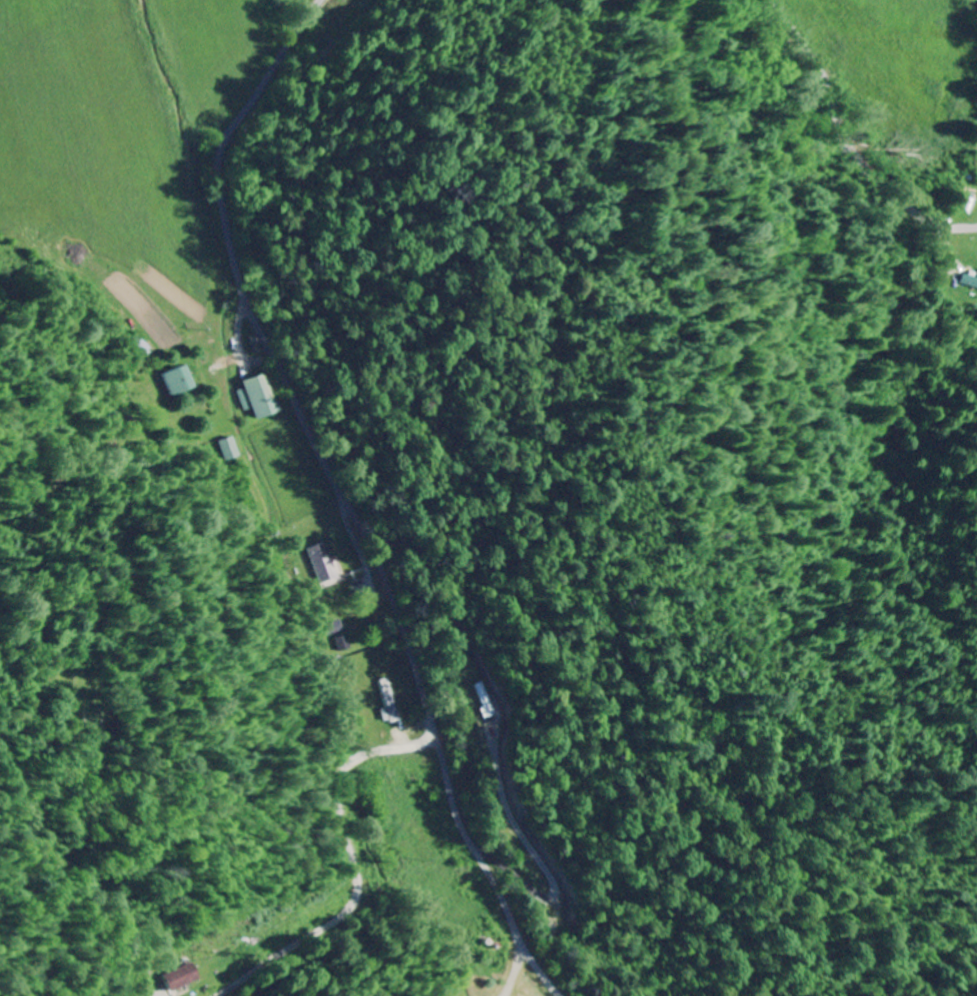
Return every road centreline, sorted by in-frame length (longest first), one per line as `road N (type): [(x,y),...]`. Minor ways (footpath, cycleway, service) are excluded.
road 1 (residential): [(581,995),(527,941),(516,890),(467,821),(432,683),(379,544),(253,281),(233,191),(232,140),(242,115),(333,0)]
road 2 (residential): [(443,724),(346,751),(359,899),(225,995)]
road 3 (track): [(781,0),(840,80),(863,141),(896,189),(917,213),(976,226)]

